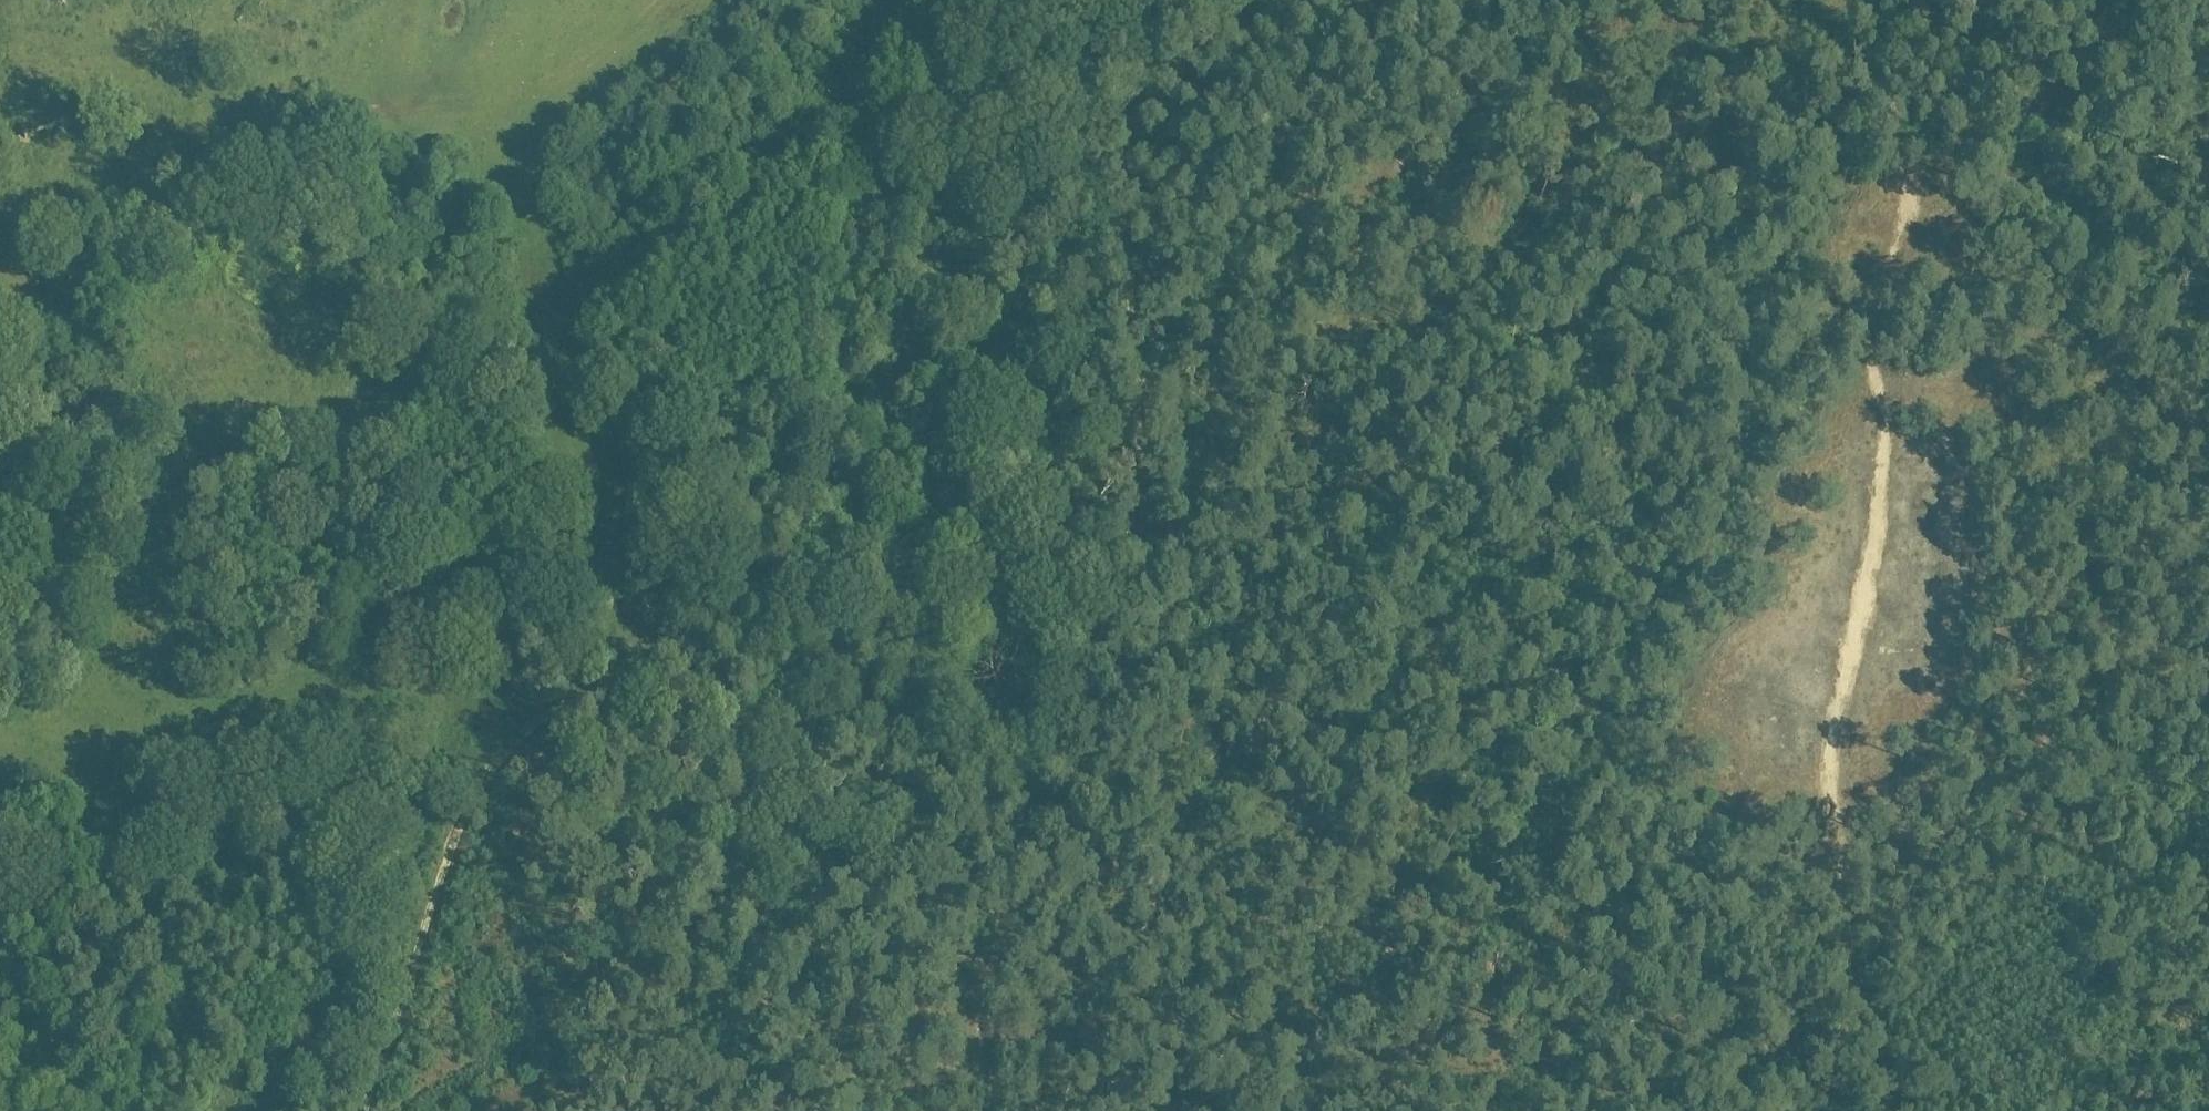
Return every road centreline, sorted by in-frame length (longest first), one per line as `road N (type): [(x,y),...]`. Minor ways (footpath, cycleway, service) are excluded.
road 1 (track): [(1940,0),(1902,101),(1899,230),(1871,327),(1880,454),(1844,683),(1831,847)]
road 2 (track): [(1831,847),(2208,663)]
road 3 (track): [(1900,1110),(1839,922),(1831,847)]

